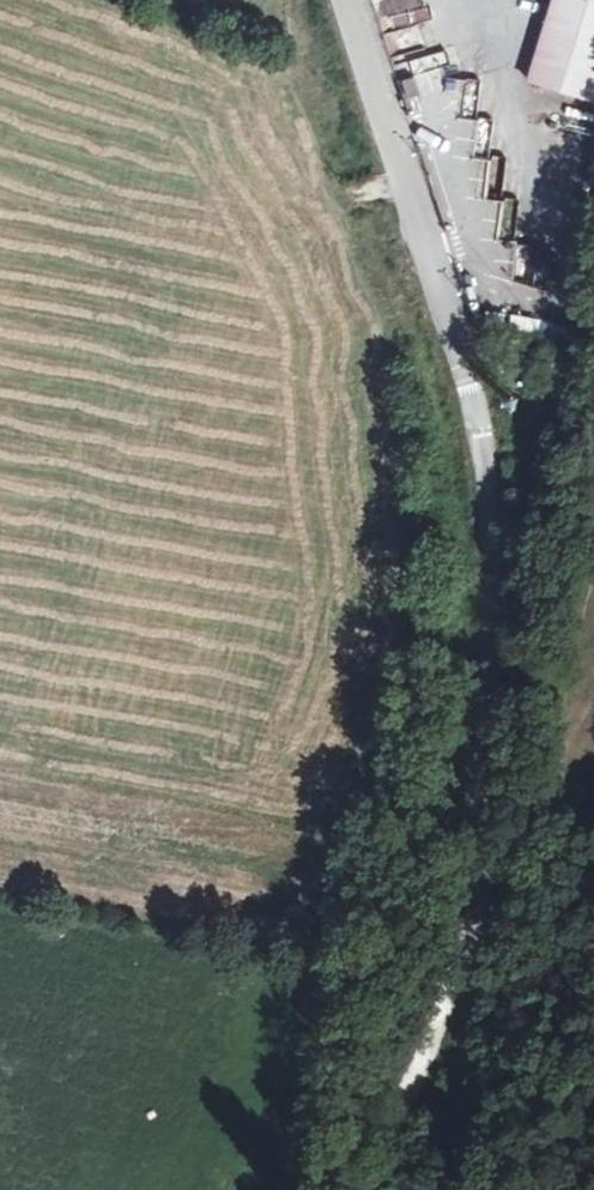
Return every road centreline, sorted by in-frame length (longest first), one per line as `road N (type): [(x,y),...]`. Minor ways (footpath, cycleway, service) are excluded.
road 1 (unclassified): [(394,156),(477,404),(498,606),(469,986)]
road 2 (unclassified): [(469,986),(374,1189)]
road 3 (unclassified): [(469,986),(448,1189)]
road 4 (unclassified): [(394,156),(344,0)]

